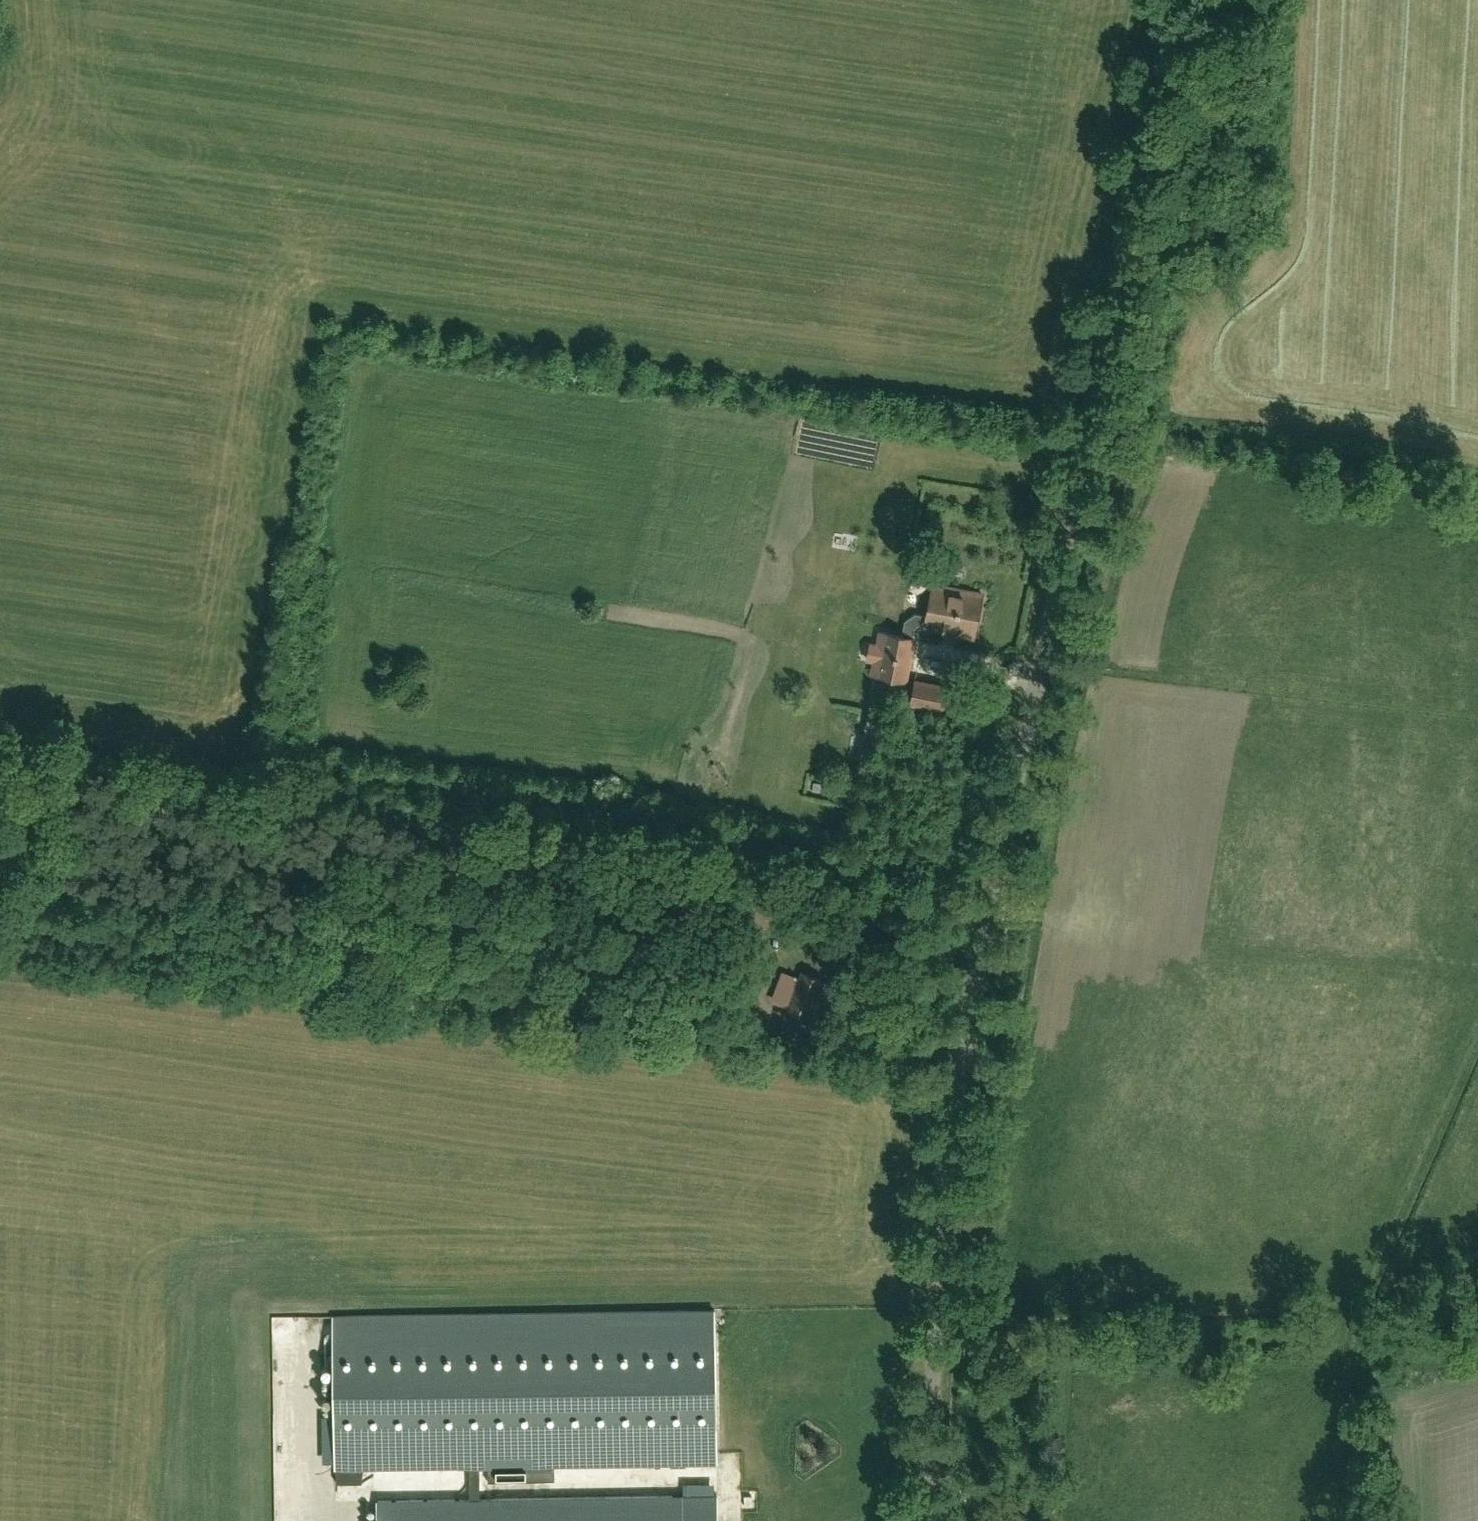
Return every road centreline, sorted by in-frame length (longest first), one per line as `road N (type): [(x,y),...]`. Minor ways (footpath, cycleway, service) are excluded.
road 1 (unclassified): [(925,1520),(949,1122),(1033,658),(1173,0)]

